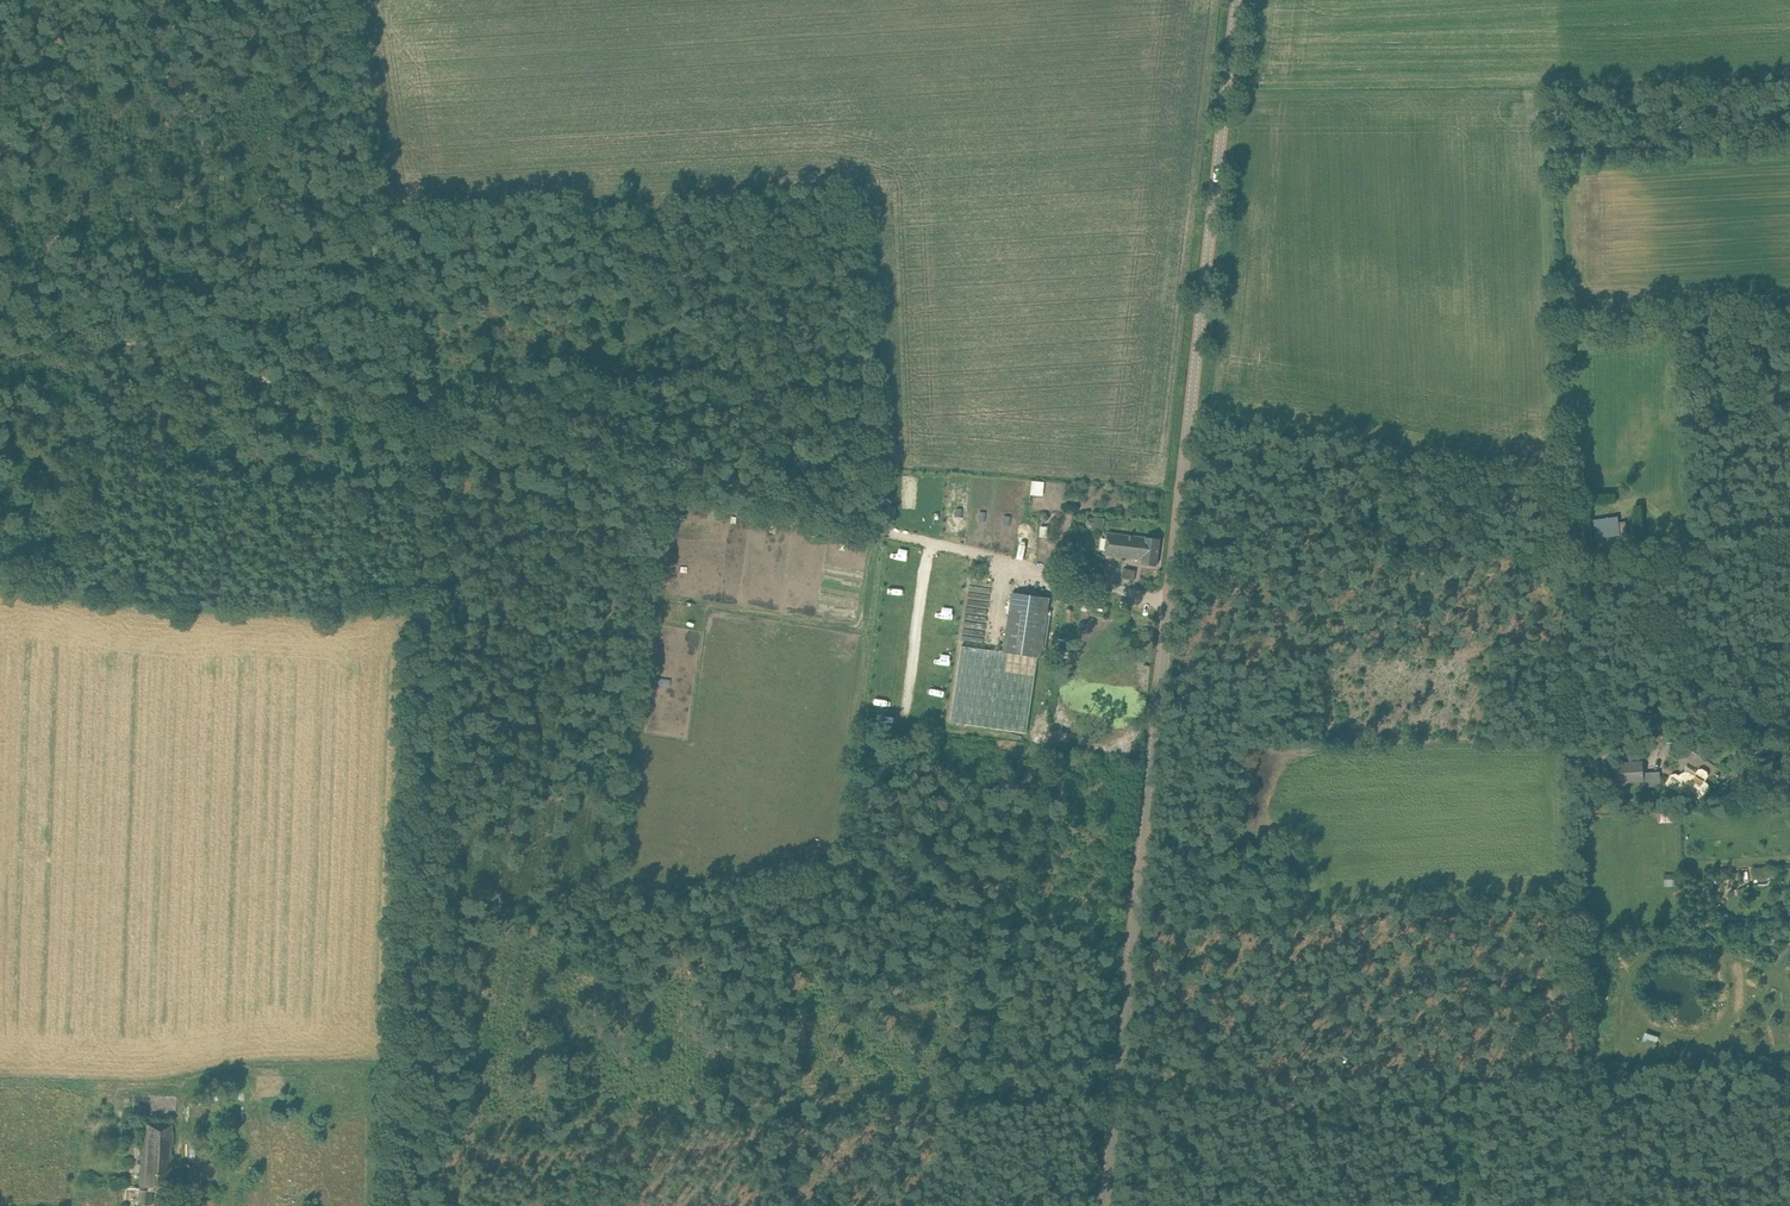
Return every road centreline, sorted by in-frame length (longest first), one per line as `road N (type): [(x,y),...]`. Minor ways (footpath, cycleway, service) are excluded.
road 1 (tertiary): [(1106,1205),(1235,0)]

